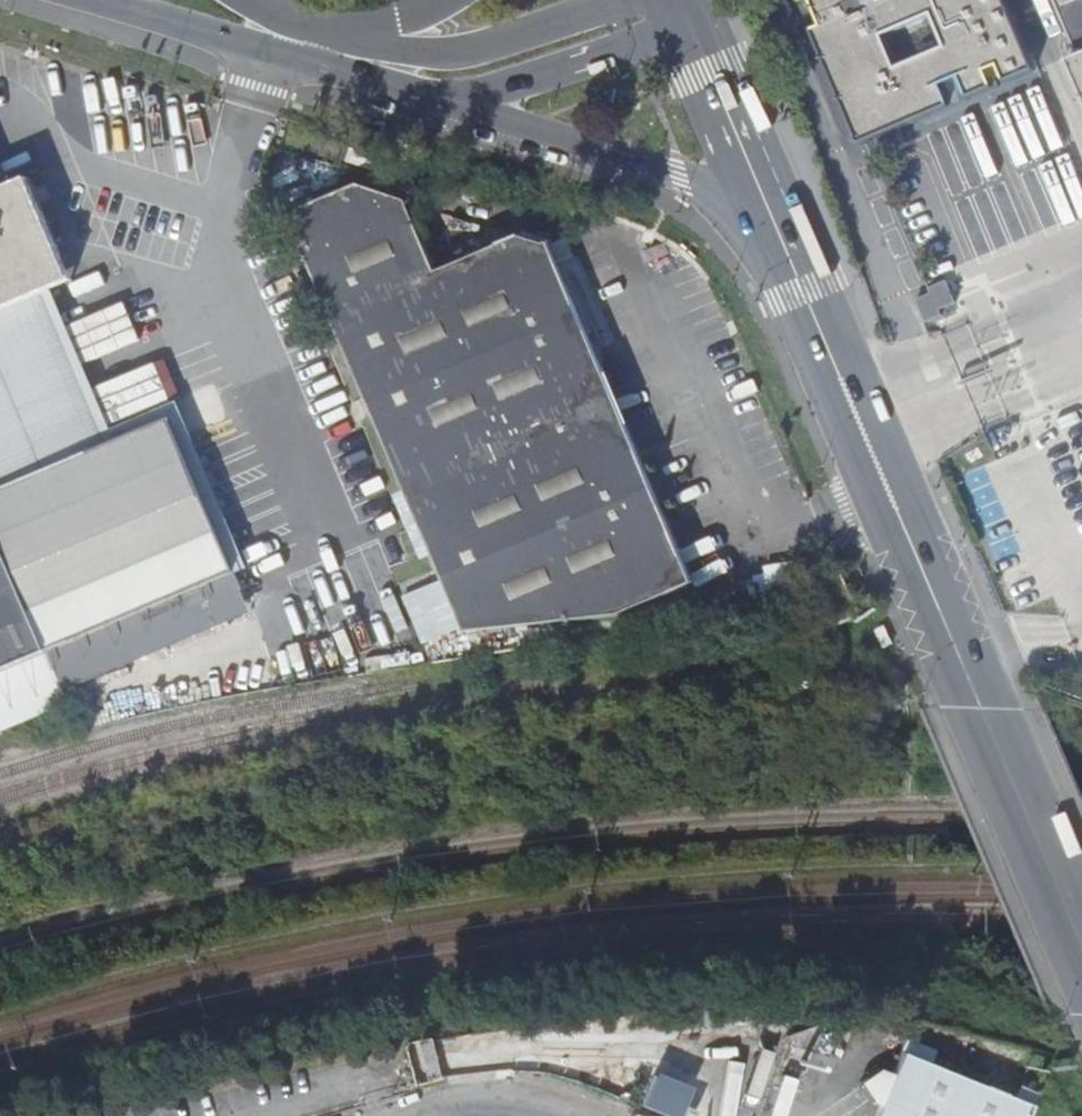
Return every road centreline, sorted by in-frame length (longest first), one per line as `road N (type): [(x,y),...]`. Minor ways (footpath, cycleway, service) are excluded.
road 1 (secondary): [(771,212),(1081,951)]
road 2 (secondary): [(105,0),(458,105)]
road 3 (secondary): [(682,4),(613,8),(449,53),(325,30)]
road 4 (secondary): [(458,105),(682,174),(771,212)]
road 5 (secondary): [(458,105),(660,34),(682,4)]
road 6 (secondary): [(682,4),(771,212)]
road 7 (secondary): [(445,0),(378,24),(325,30)]

